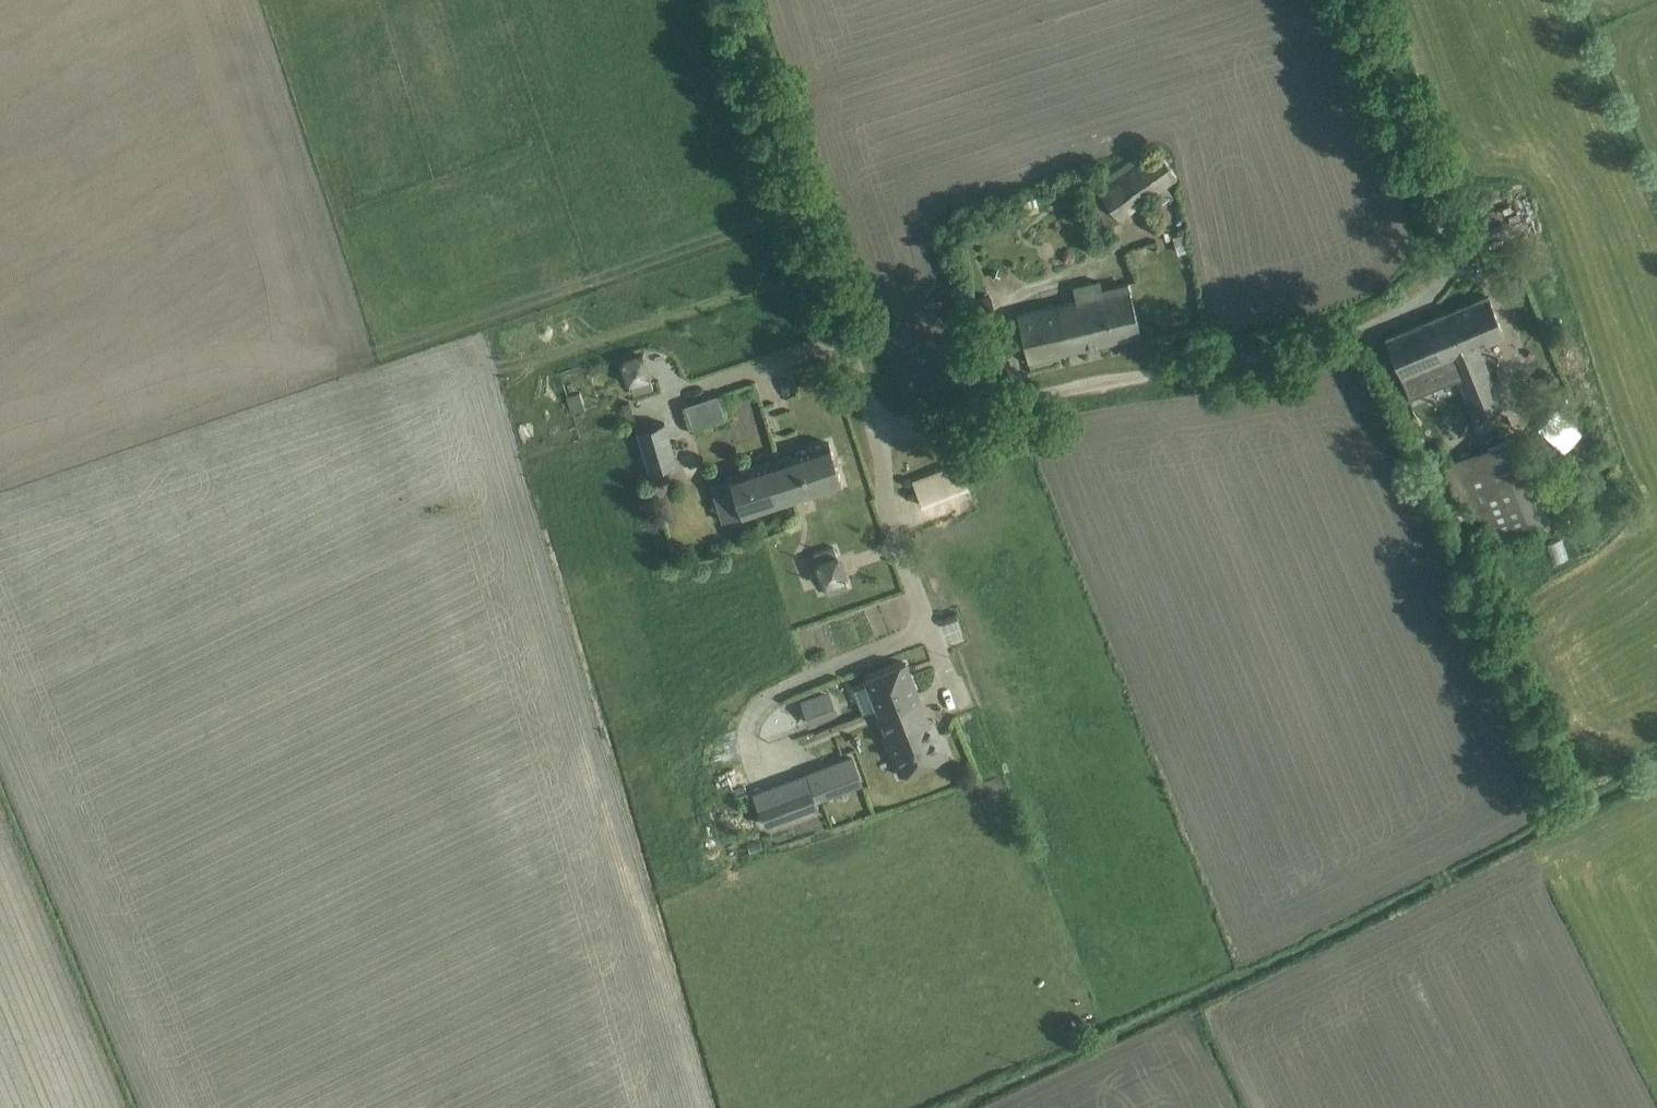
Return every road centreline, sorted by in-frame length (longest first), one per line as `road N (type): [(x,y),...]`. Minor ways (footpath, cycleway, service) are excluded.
road 1 (unclassified): [(734,0),(867,401),(899,430),(1314,345),(1381,325),(1441,285),(1449,252),(1436,205),(1360,0)]

